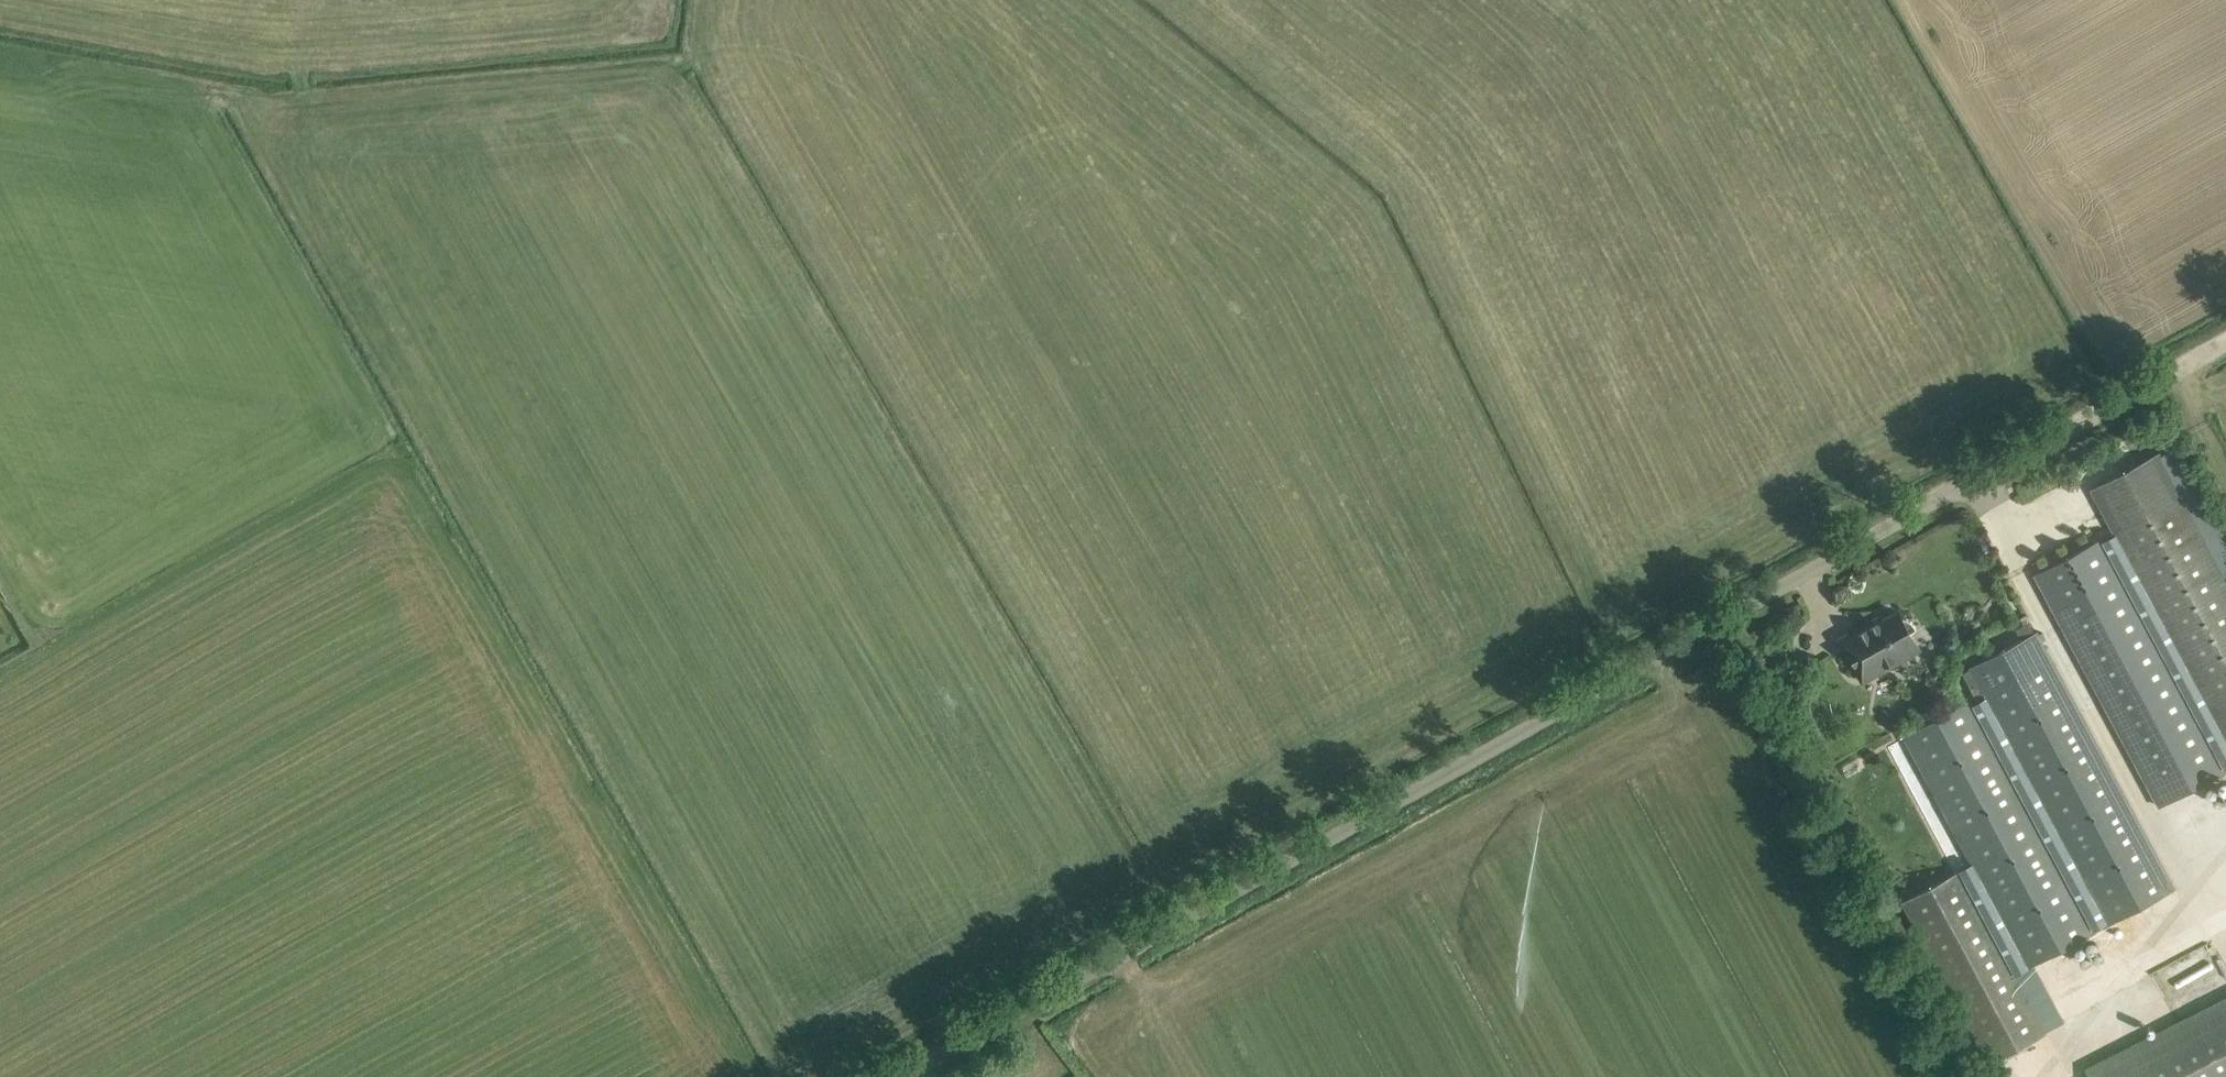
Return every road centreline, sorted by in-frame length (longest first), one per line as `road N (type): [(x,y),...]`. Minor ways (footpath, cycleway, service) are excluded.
road 1 (unclassified): [(896,1076),(1994,465)]
road 2 (track): [(1994,465),(2225,340)]

